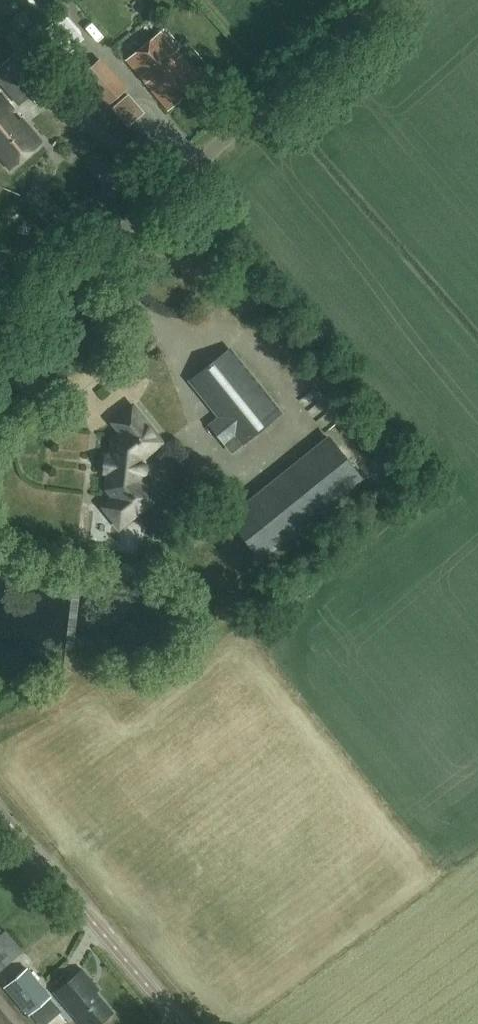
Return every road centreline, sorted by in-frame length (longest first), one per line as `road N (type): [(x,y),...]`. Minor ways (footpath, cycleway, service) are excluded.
road 1 (unclassified): [(0,339),(379,0)]
road 2 (unclassified): [(186,1023),(0,807)]

